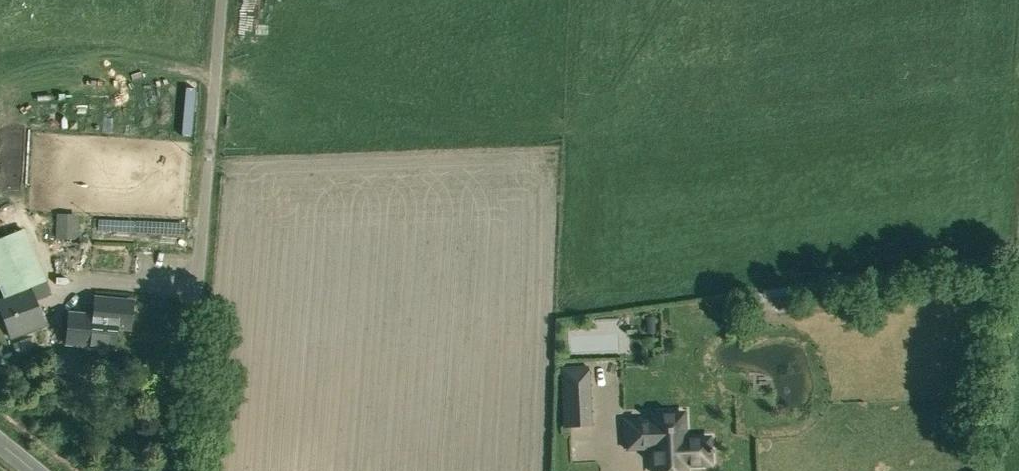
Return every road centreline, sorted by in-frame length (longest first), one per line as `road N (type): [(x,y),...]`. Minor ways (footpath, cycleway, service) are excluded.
road 1 (unclassified): [(183,470),(225,0)]

